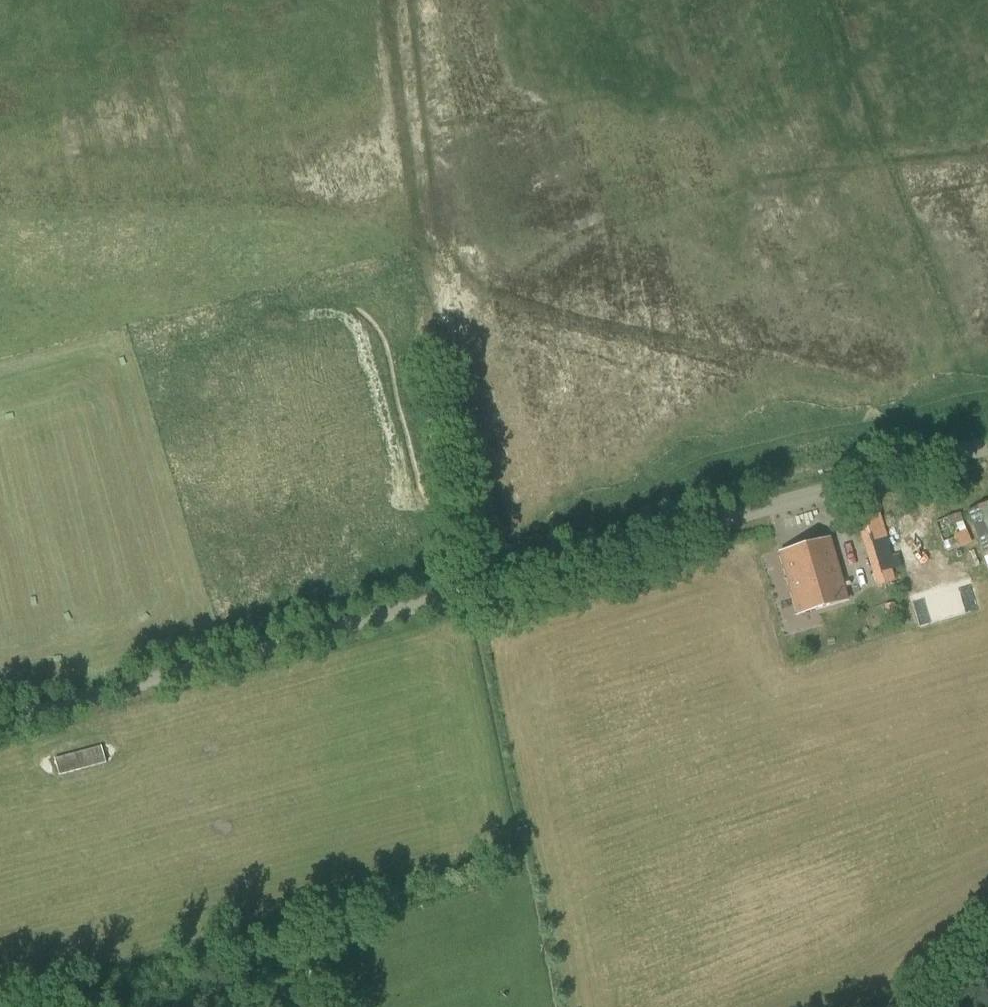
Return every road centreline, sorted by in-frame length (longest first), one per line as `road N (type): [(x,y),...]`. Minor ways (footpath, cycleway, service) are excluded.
road 1 (unclassified): [(0,727),(987,446)]

